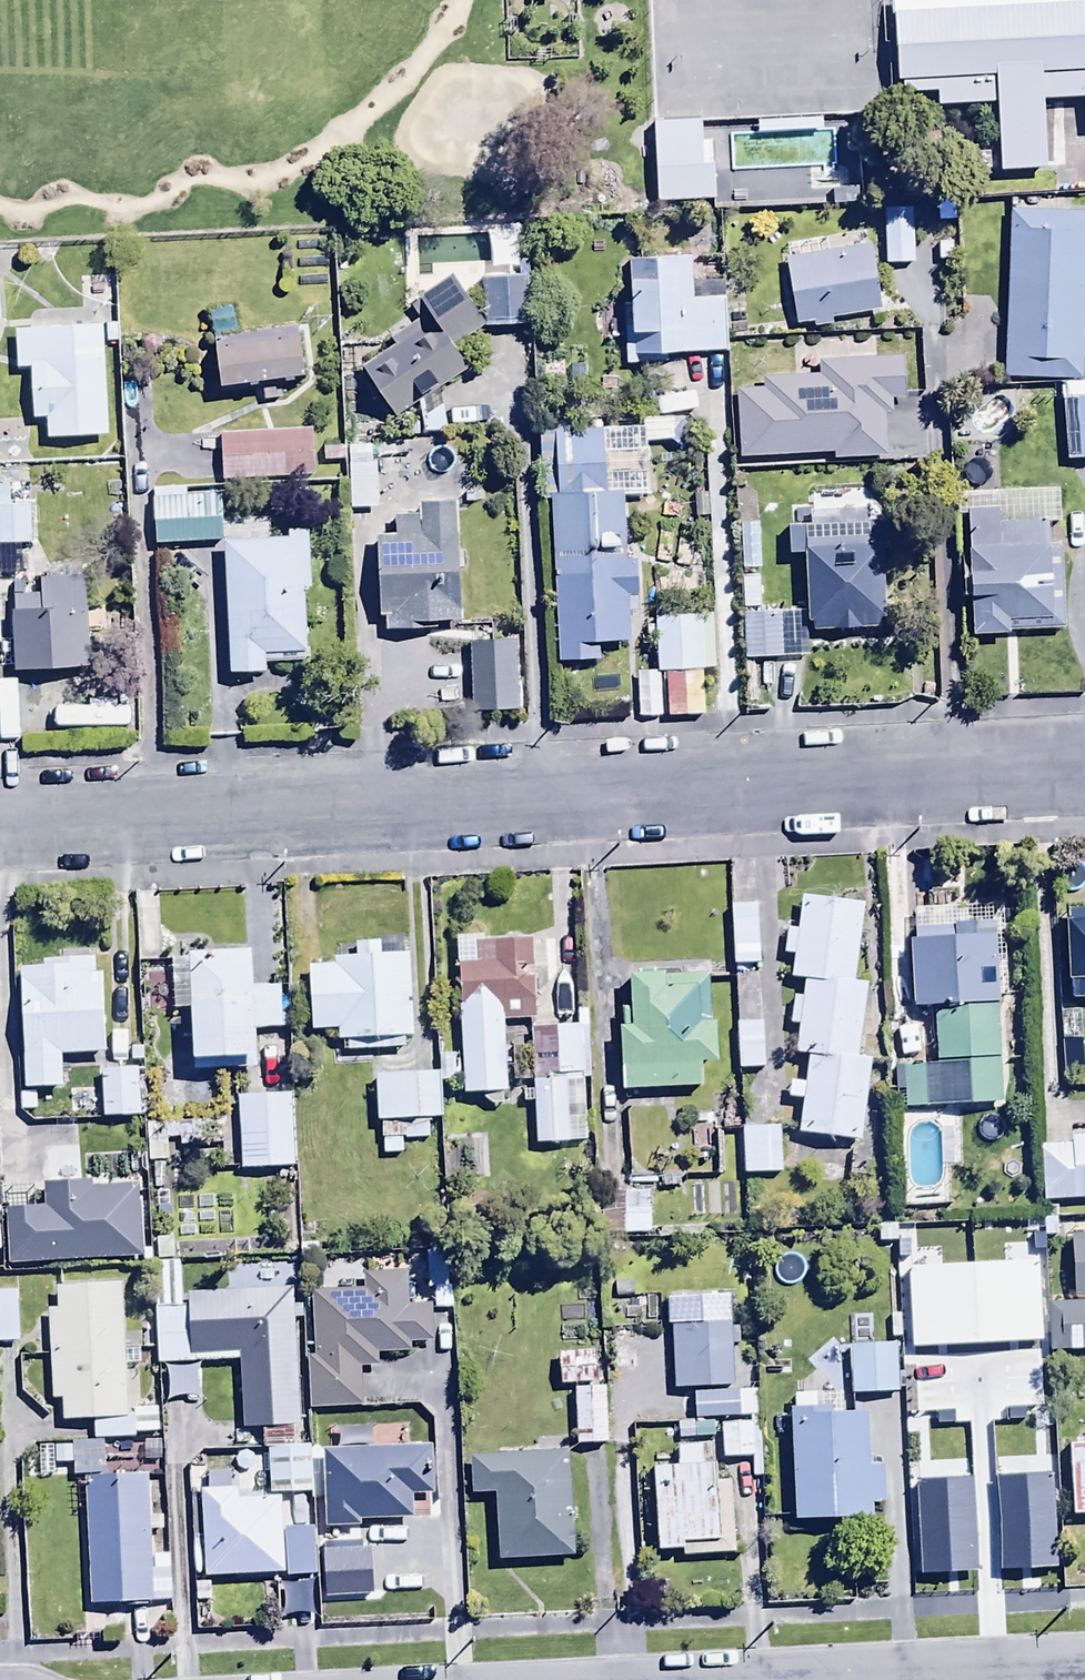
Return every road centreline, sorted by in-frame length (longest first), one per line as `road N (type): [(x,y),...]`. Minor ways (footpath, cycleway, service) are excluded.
road 1 (residential): [(1084,766),(0,824)]
road 2 (residential): [(1084,1658),(582,1679)]

